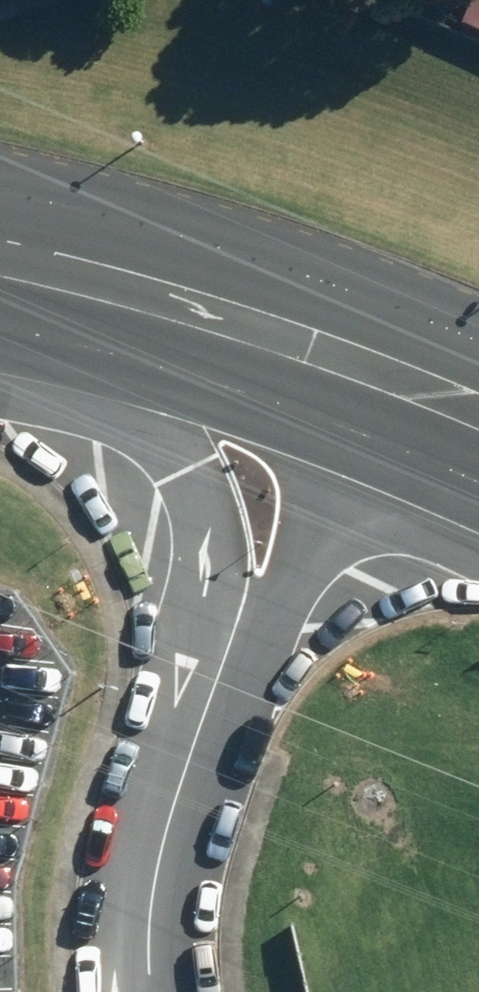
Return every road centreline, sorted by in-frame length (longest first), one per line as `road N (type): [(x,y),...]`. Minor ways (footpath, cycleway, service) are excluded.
road 1 (unclassified): [(218,671),(212,526),(192,451),(84,283)]
road 2 (unclassified): [(351,368),(268,630),(218,671)]
road 3 (unclassified): [(156,991),(151,881),(218,671)]
road 4 (secondary): [(84,283),(351,368)]
road 5 (secondary): [(351,368),(478,424)]

